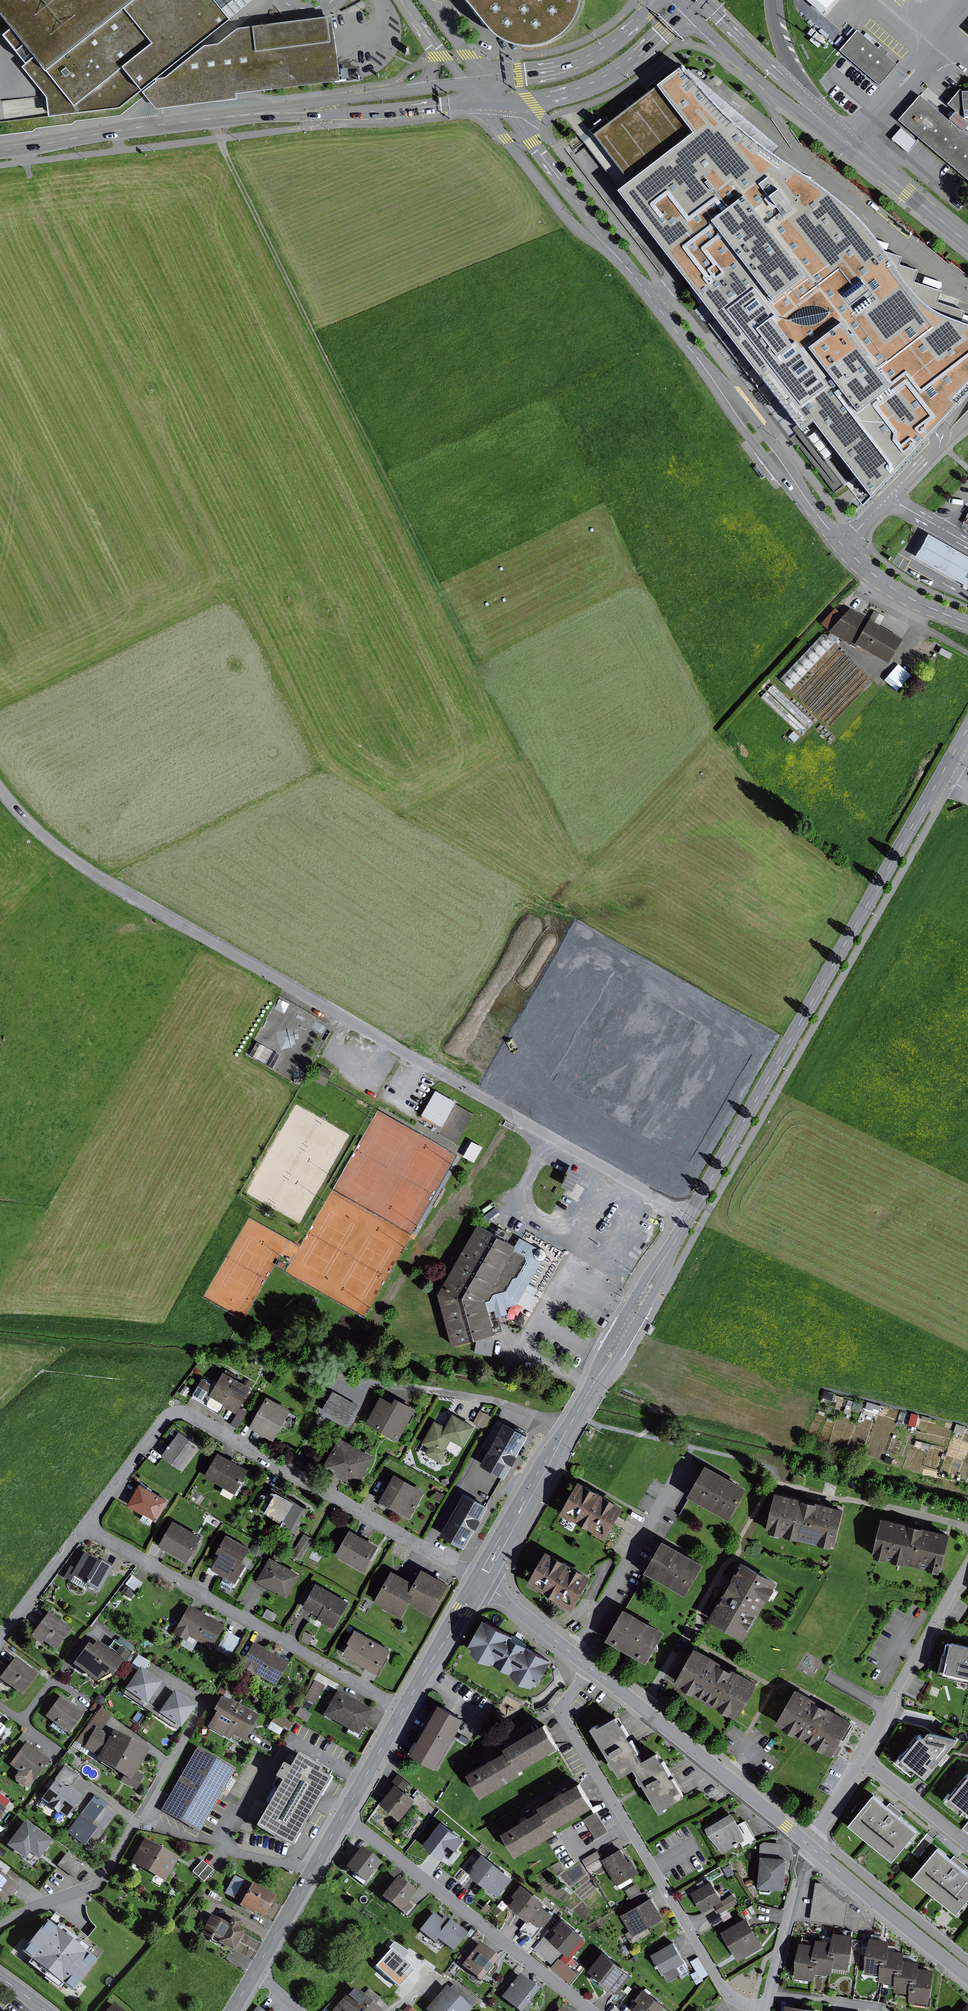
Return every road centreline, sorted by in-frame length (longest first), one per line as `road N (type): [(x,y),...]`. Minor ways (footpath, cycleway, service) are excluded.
road 1 (unclassified): [(0,771),(65,848),(136,898),(690,1215)]
road 2 (track): [(211,117),(471,657)]
road 3 (tertiary): [(690,1215),(941,774)]
road 4 (residential): [(481,1582),(181,1412),(166,1418),(85,1527)]
road 5 (tertiary): [(481,1582),(690,1215)]
road 6 (residential): [(591,1668),(565,1701),(564,1719),(726,1992),(766,2009)]
road 7 (residential): [(404,1709),(85,1527)]
road 8 (tertiary): [(813,509),(612,250)]
road 9 (residential): [(342,1817),(590,2010)]
road 10 (residential): [(591,1668),(810,1847)]
road 11 (tertiary): [(0,151),(273,112)]
road 12 (residential): [(0,1925),(93,1886),(171,1762)]
road 13 (residential): [(861,1757),(967,1562)]
road 14 (tertiary): [(503,102),(607,77),(688,9)]
road 15 (residential): [(810,1847),(967,1977)]
road 16 (tertiary): [(273,112),(476,103)]
road 17 (tertiary): [(476,103),(574,225),(612,250)]
road 18 (tertiary): [(661,0),(580,60),(486,78)]
road 19 (tertiary): [(813,509),(878,577),(967,624)]
road 20 (tertiary): [(461,81),(273,112)]
road 21 (tertiary): [(822,121),(967,243)]
road 22 (tertiary): [(612,250),(503,102)]
road 23 (tertiary): [(254,1974),(342,1817)]
road 24 (tertiary): [(688,9),(759,79),(822,121)]
road 25 (residential): [(766,2009),(810,1847)]
road 26 (tertiary): [(404,1709),(481,1582)]
road 27 (residential): [(85,1527),(0,1640)]
road 28 (residential): [(481,1582),(591,1668)]
road 29 (residential): [(861,1757),(967,1844)]
road 30 (tertiary): [(798,94),(705,0)]
road 31 (tertiary): [(342,1817),(404,1709)]

